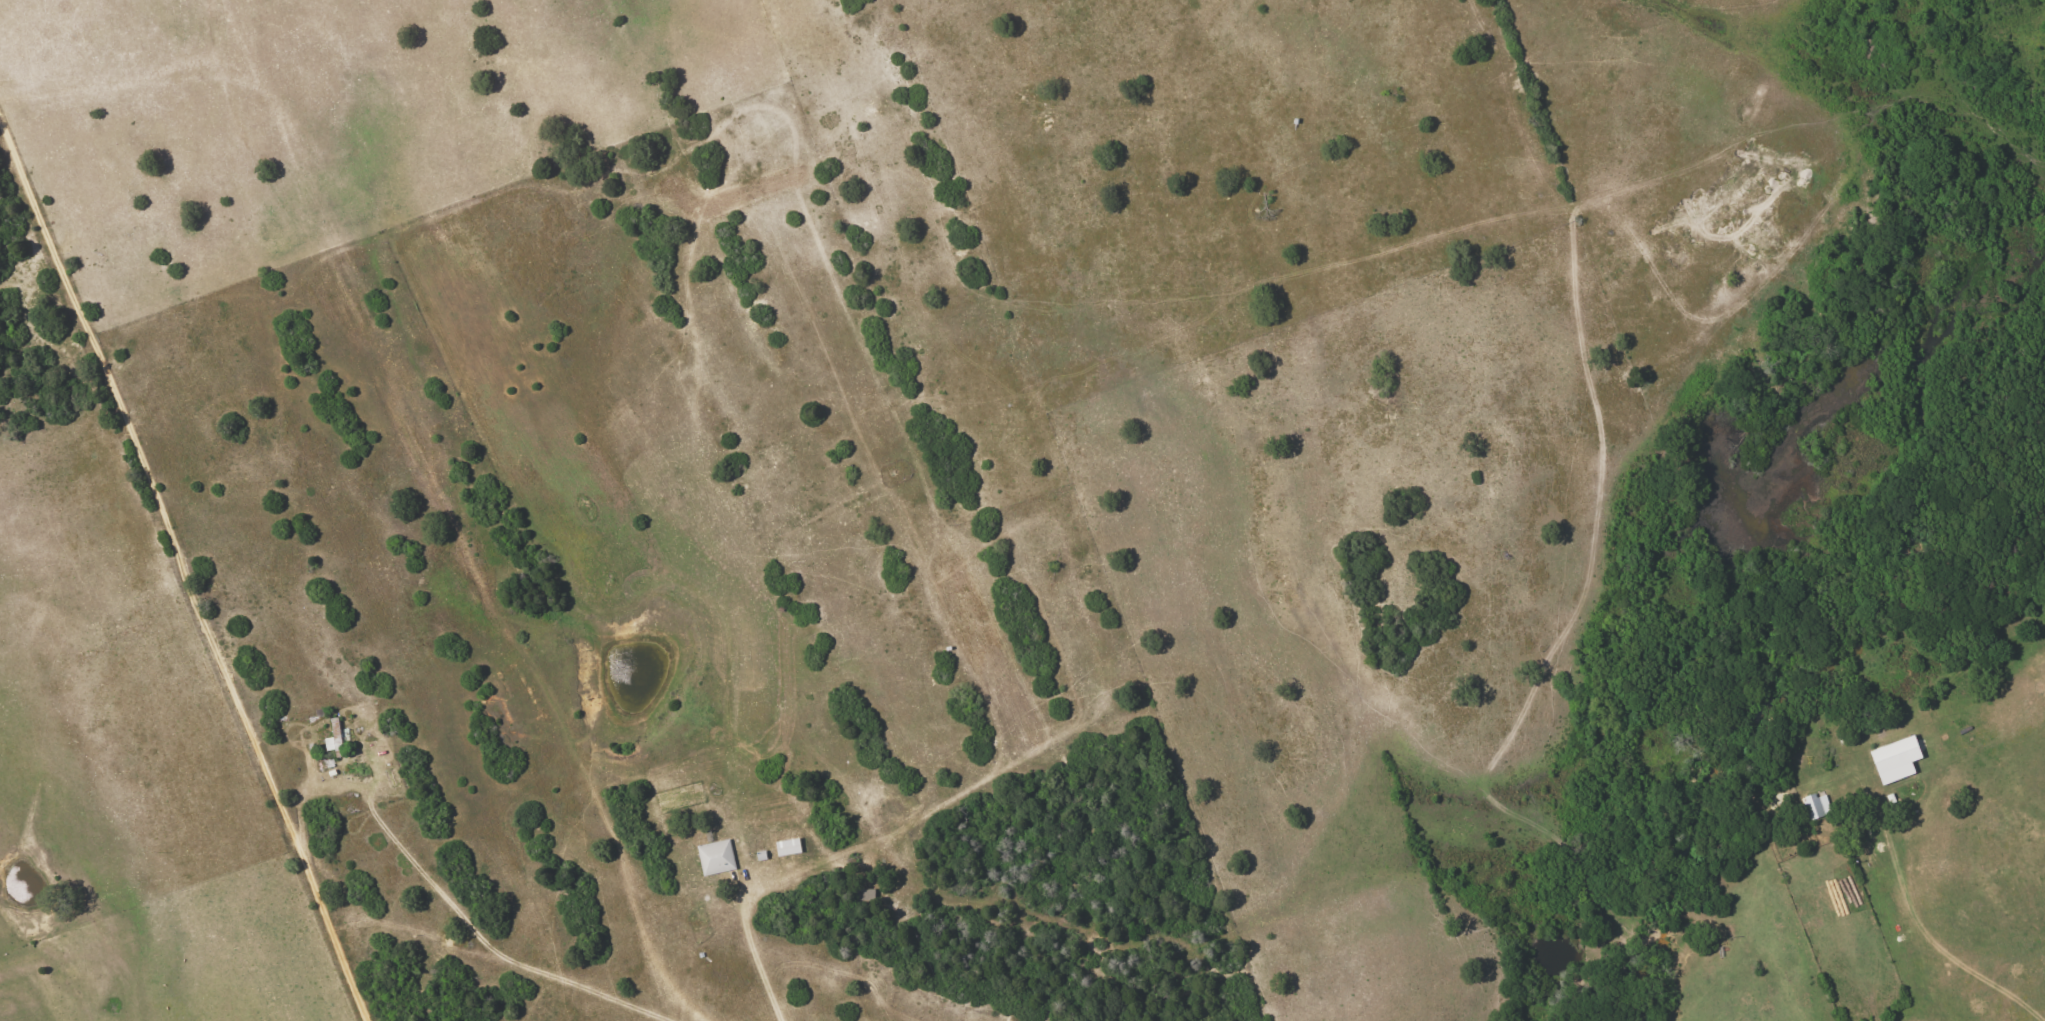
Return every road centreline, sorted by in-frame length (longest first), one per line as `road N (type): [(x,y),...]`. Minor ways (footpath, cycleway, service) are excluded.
road 1 (residential): [(364,1020),(185,592),(137,445),(0,128)]
road 2 (residential): [(1307,1020),(1249,863),(1137,474)]

